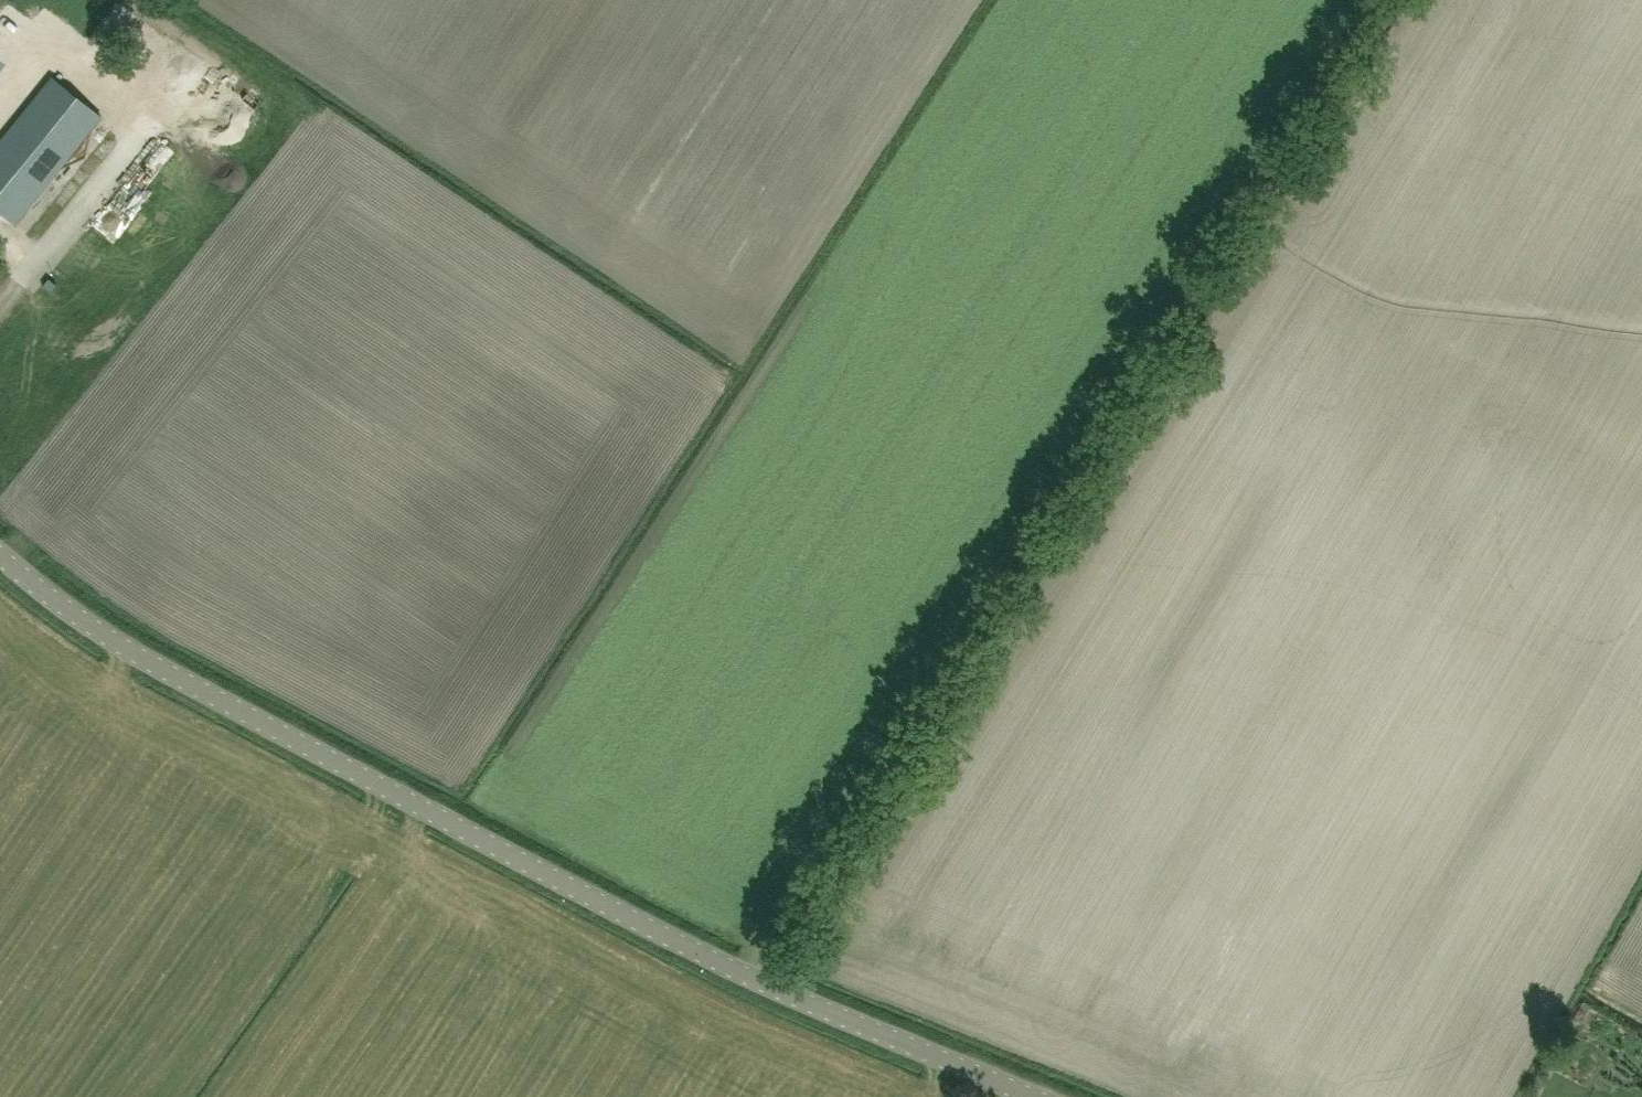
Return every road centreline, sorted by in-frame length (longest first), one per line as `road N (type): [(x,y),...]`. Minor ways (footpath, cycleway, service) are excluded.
road 1 (tertiary): [(1033,1096),(762,982),(271,731),(116,643),(0,550)]

